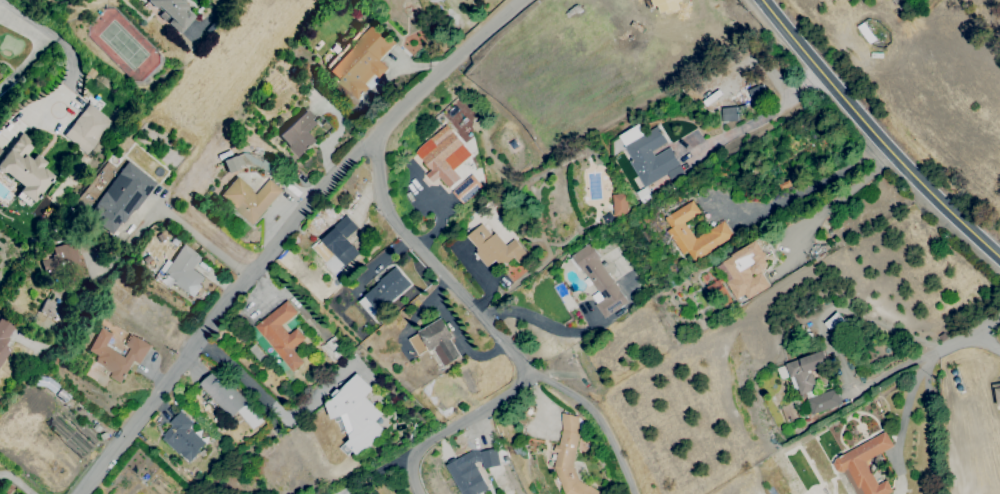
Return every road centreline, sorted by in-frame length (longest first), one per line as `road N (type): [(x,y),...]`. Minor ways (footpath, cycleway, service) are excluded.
road 1 (residential): [(520,0),(329,181),(79,493)]
road 2 (residential): [(381,130),(383,196),(400,228),(515,354),(523,373),(490,410),(422,444),(409,465),(416,493)]
road 3 (secondary): [(759,0),(937,202),(999,259)]

